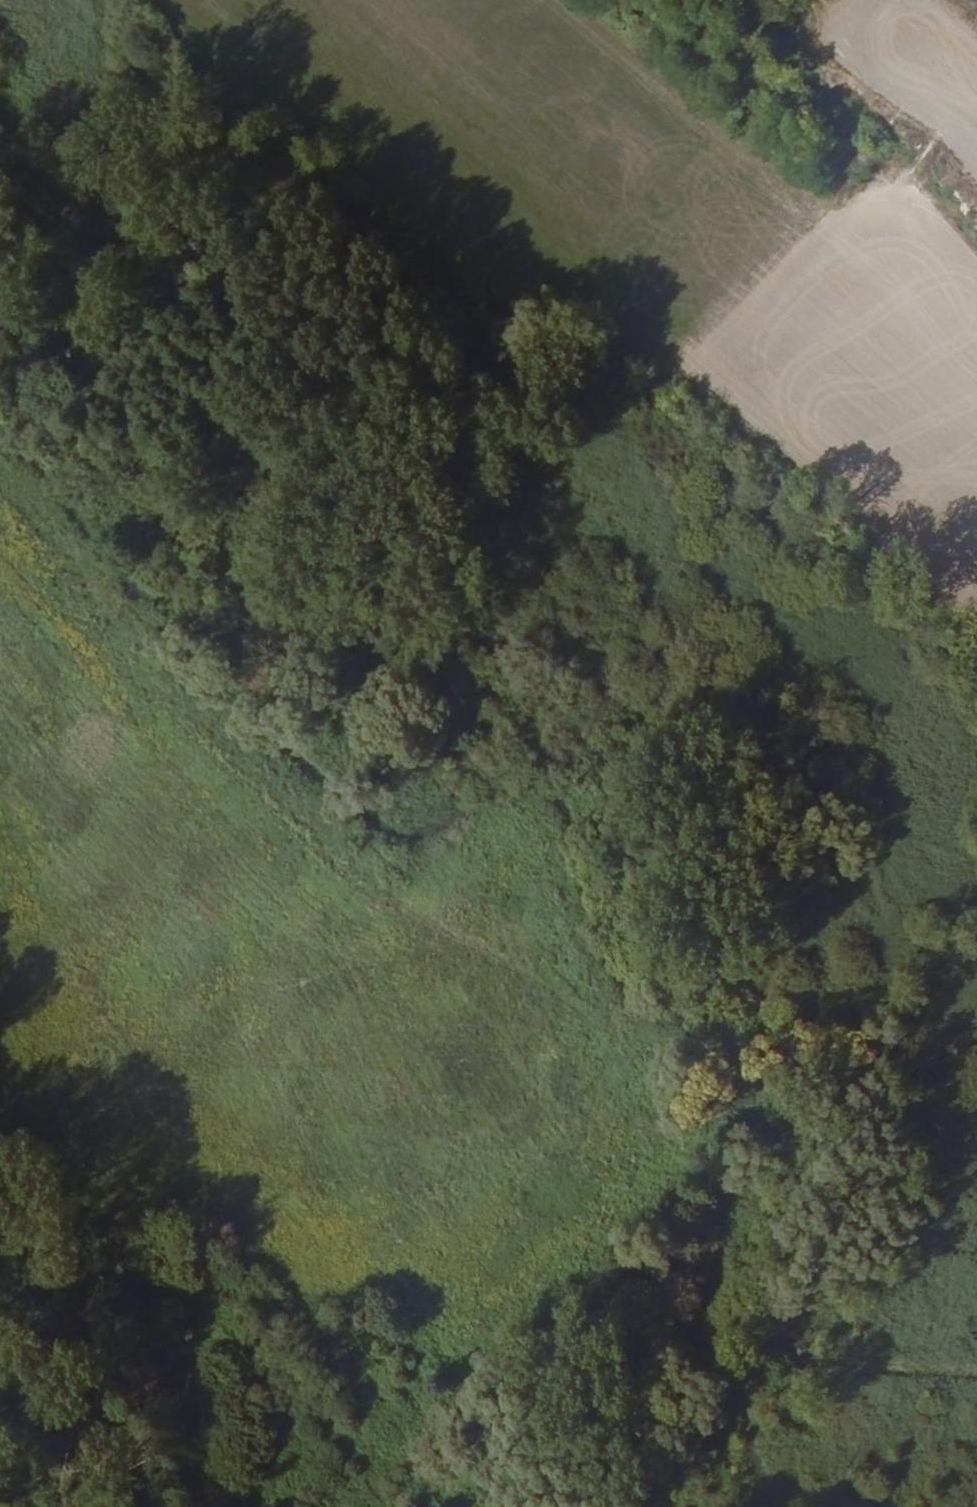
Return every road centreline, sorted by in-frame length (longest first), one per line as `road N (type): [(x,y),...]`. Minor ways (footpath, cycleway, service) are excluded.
road 1 (primary): [(976,1417),(0,995)]

